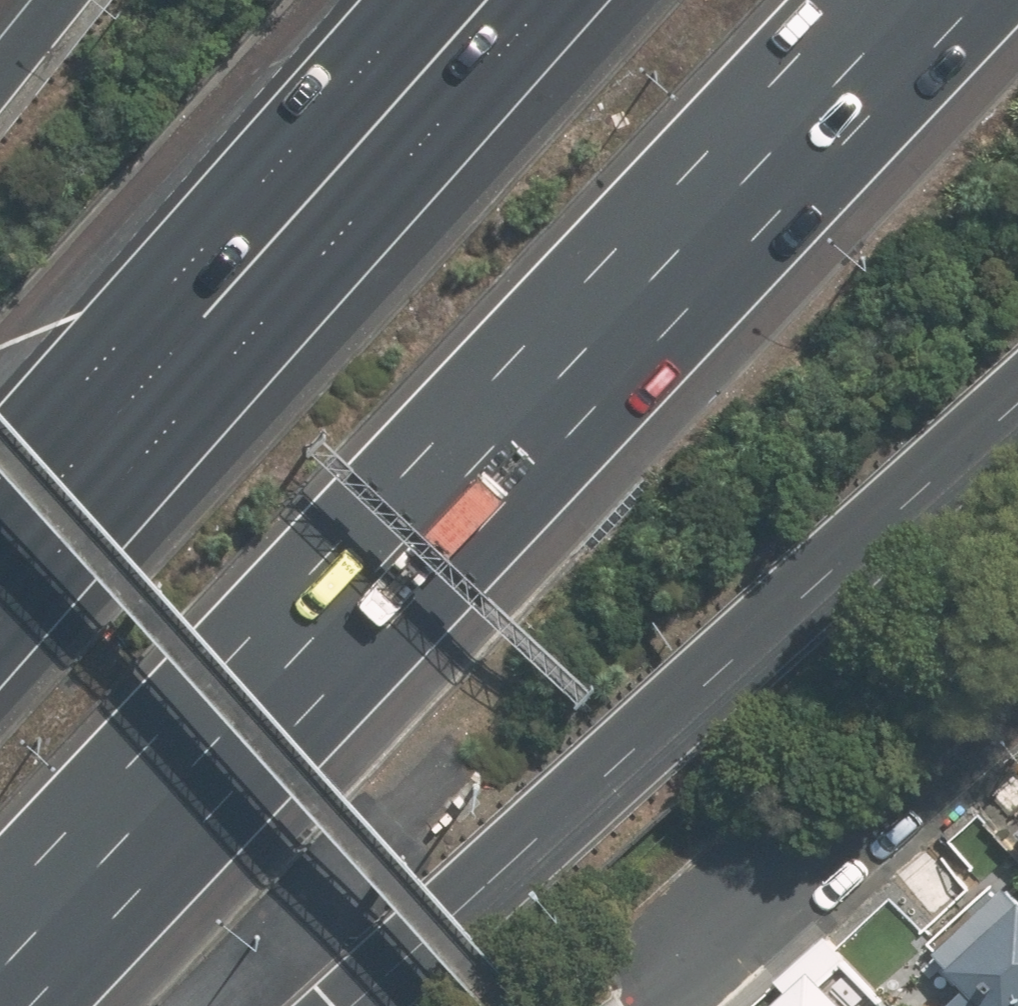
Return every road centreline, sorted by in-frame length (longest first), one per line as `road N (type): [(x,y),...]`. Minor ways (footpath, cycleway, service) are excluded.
road 1 (motorway): [(872,0),(434,487),(0,925)]
road 2 (motorway): [(1017,410),(354,1005)]
road 3 (motorway): [(0,585),(533,0)]
road 4 (residential): [(1017,703),(851,845),(770,878),(667,967)]

